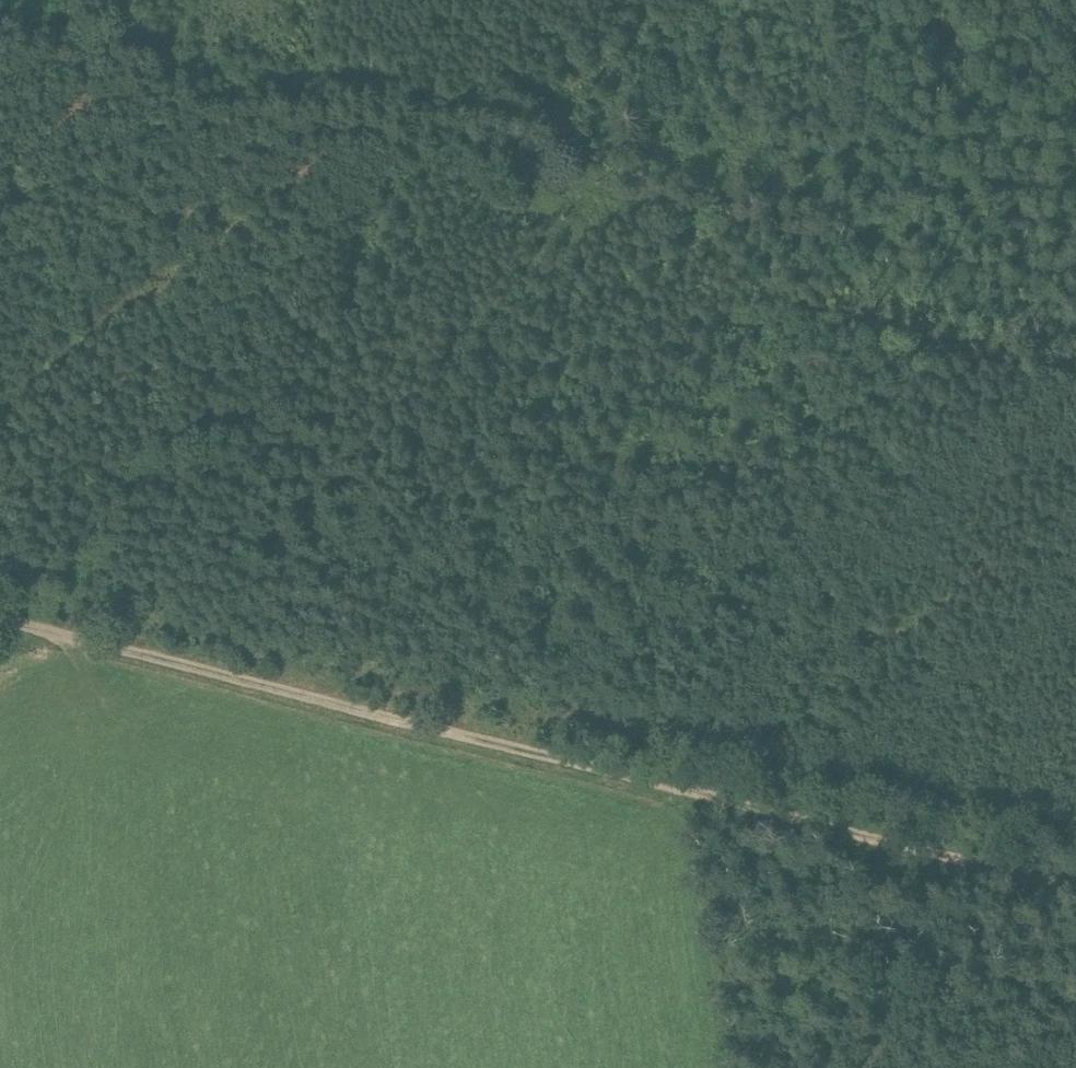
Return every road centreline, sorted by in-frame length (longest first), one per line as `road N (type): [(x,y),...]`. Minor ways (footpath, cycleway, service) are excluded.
road 1 (track): [(1075,893),(0,617)]

